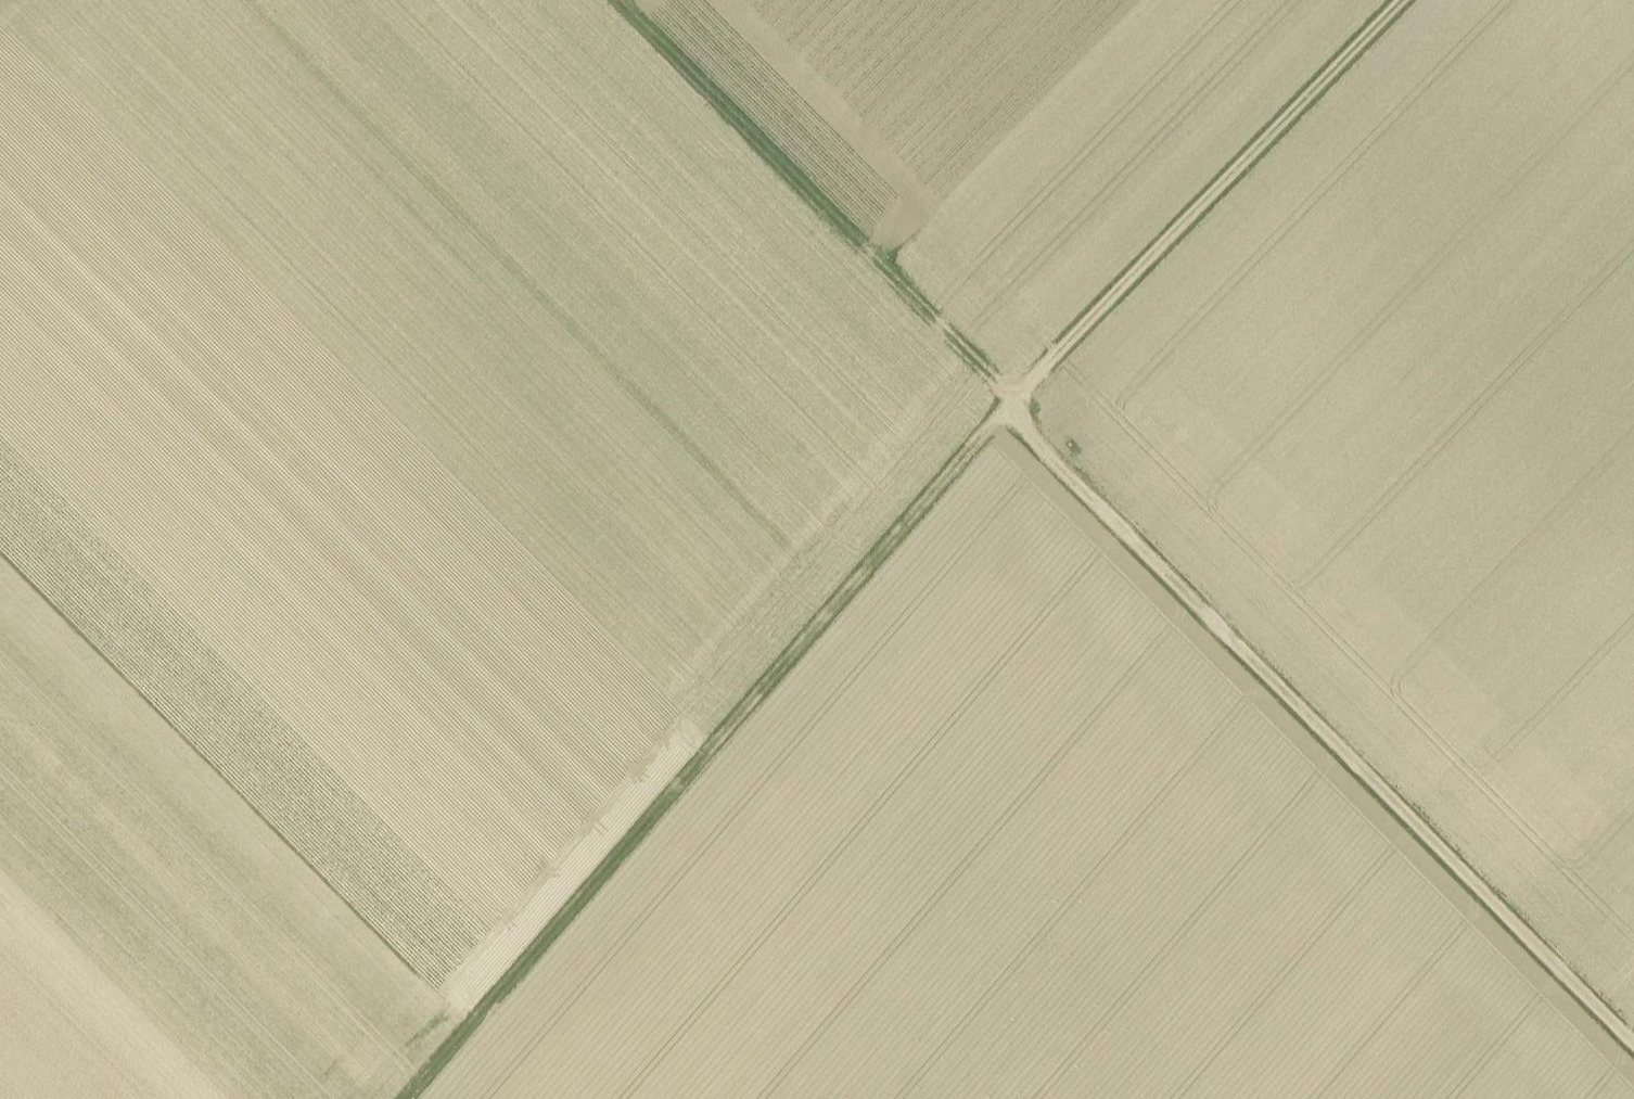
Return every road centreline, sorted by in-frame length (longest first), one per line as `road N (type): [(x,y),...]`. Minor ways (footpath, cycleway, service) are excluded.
road 1 (track): [(1007,406),(407,1098)]
road 2 (track): [(1633,1046),(1007,406)]
road 3 (track): [(1007,406),(1402,0)]
road 4 (track): [(615,0),(1007,406)]

